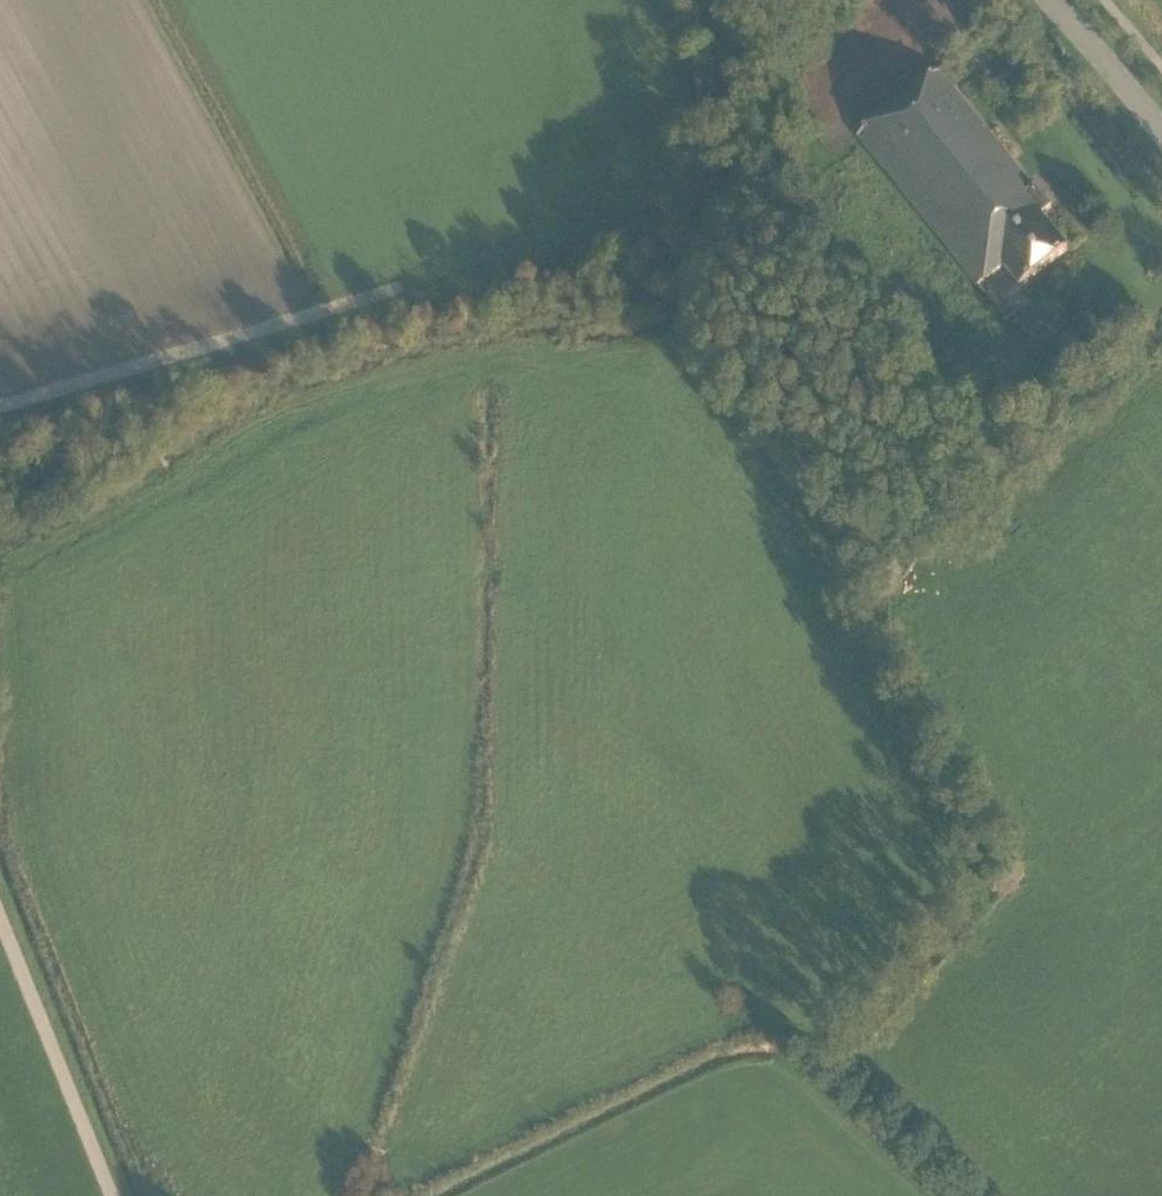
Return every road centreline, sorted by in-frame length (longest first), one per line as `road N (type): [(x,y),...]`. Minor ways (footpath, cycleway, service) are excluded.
road 1 (secondary): [(1161,136),(1047,0)]

